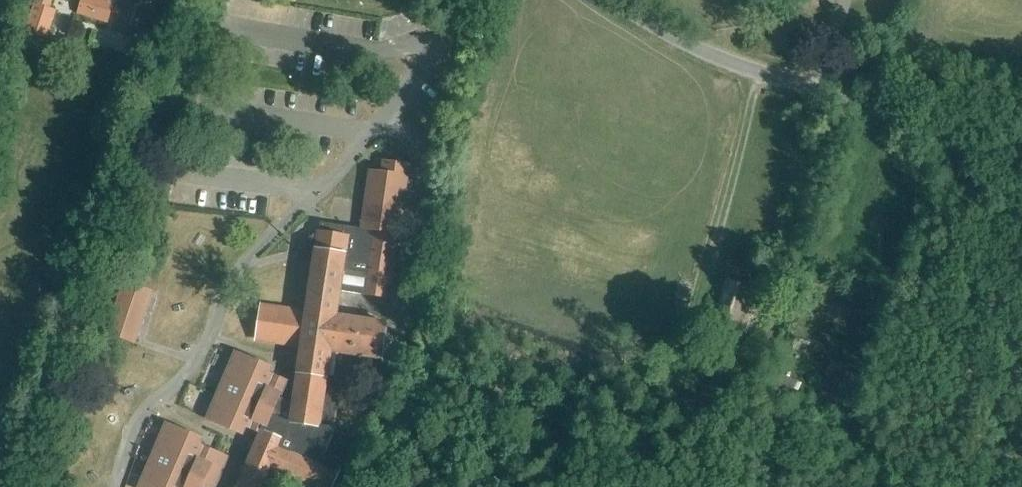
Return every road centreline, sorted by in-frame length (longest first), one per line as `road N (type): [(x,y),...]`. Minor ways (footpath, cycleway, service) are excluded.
road 1 (residential): [(125,486),(139,441),(226,333),(244,263),(373,140),(412,87),(456,0)]
road 2 (residential): [(176,0),(18,486)]
road 3 (residential): [(1021,185),(945,129),(765,77),(684,42),(625,0)]
road 4 (track): [(736,486),(745,450),(707,399),(684,347)]

